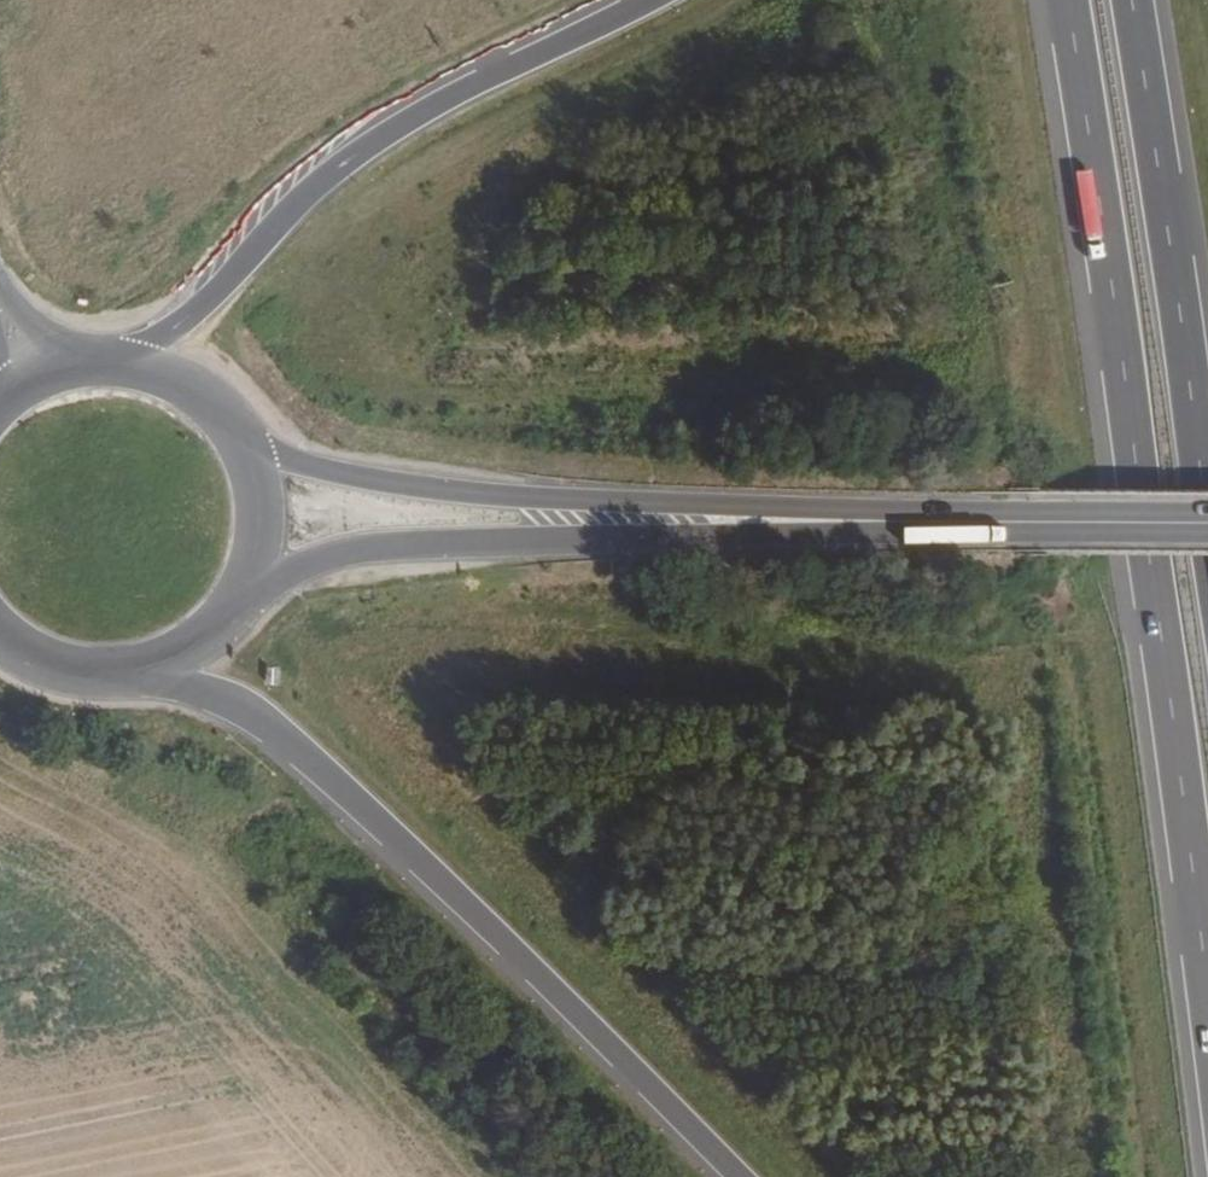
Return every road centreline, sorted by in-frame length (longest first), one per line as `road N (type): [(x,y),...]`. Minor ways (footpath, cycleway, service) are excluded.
road 1 (motorway): [(1064,0),(1207,1030)]
road 2 (motorway): [(135,671),(243,709),(283,736),(735,1176)]
road 3 (motorway): [(644,0),(457,91),(345,159),(265,233),(214,295),(128,365)]
road 4 (motorway): [(1207,505),(1132,0)]
road 5 (primary): [(707,522),(1207,522)]
road 6 (primary): [(238,597),(347,554),(707,522)]
road 7 (primary): [(707,522),(366,479),(241,445)]
road 8 (primary): [(238,597),(260,521),(241,445)]
road 9 (primary): [(0,634),(74,671),(135,671)]
road 10 (primary): [(241,445),(205,400),(128,365)]
road 11 (primary): [(128,365),(69,367),(0,403)]
road 12 (primary): [(135,671),(194,645),(238,597)]

